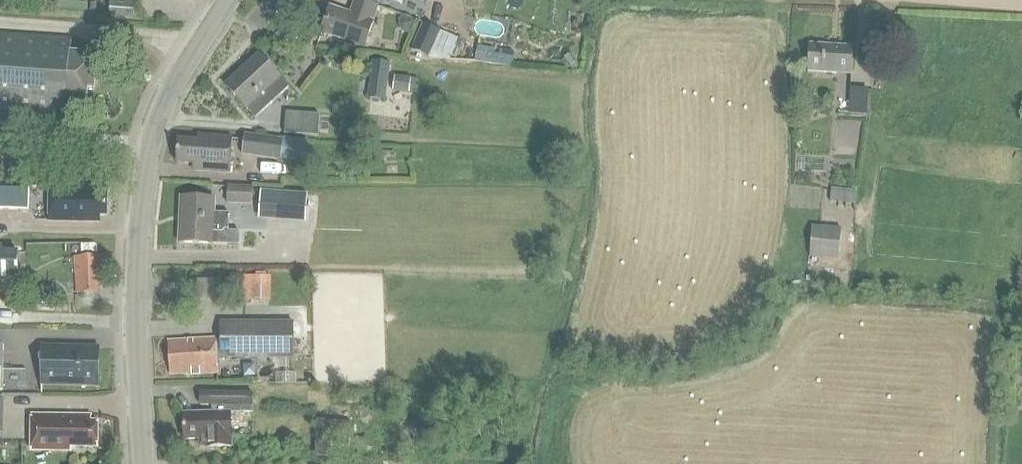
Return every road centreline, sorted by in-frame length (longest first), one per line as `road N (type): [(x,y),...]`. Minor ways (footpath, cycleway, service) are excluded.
road 1 (secondary): [(143,463),(135,320),(146,165),(162,107),(229,0)]

